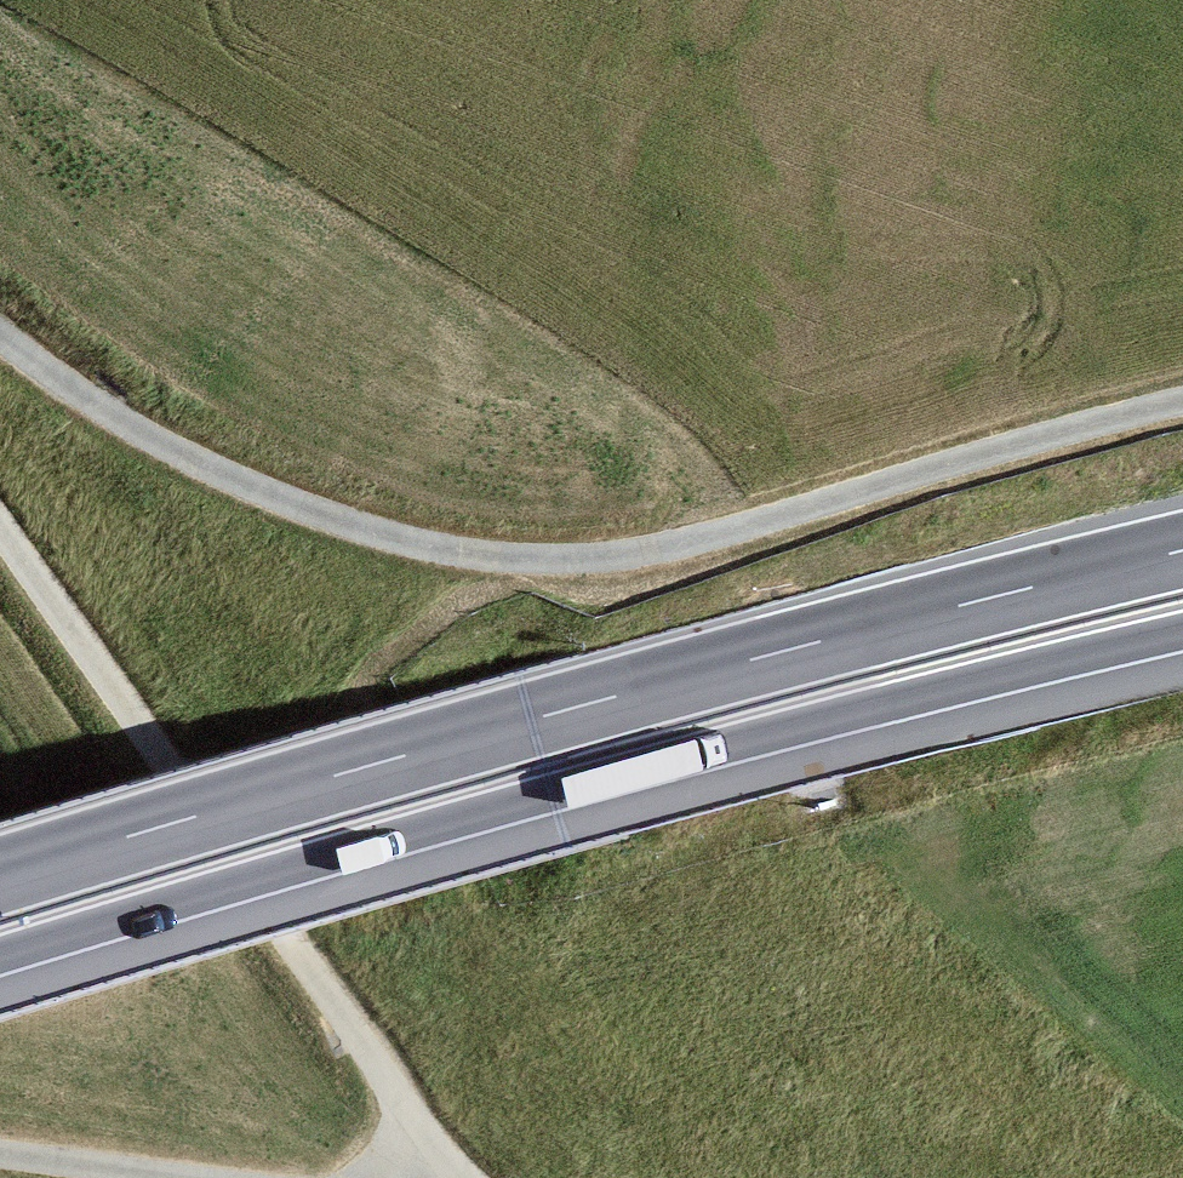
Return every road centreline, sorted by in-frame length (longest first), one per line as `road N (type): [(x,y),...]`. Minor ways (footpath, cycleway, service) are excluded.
road 1 (track): [(0,337),(165,446),(239,481),(351,526),(488,557),(572,560),(663,549),(1182,402)]
road 2 (trunk): [(1182,551),(531,720),(0,876)]
road 3 (trunk): [(0,956),(552,793),(1182,632)]
road 4 (track): [(429,1177),(399,1097),(0,528)]
road 5 (track): [(186,1177),(0,1152)]

